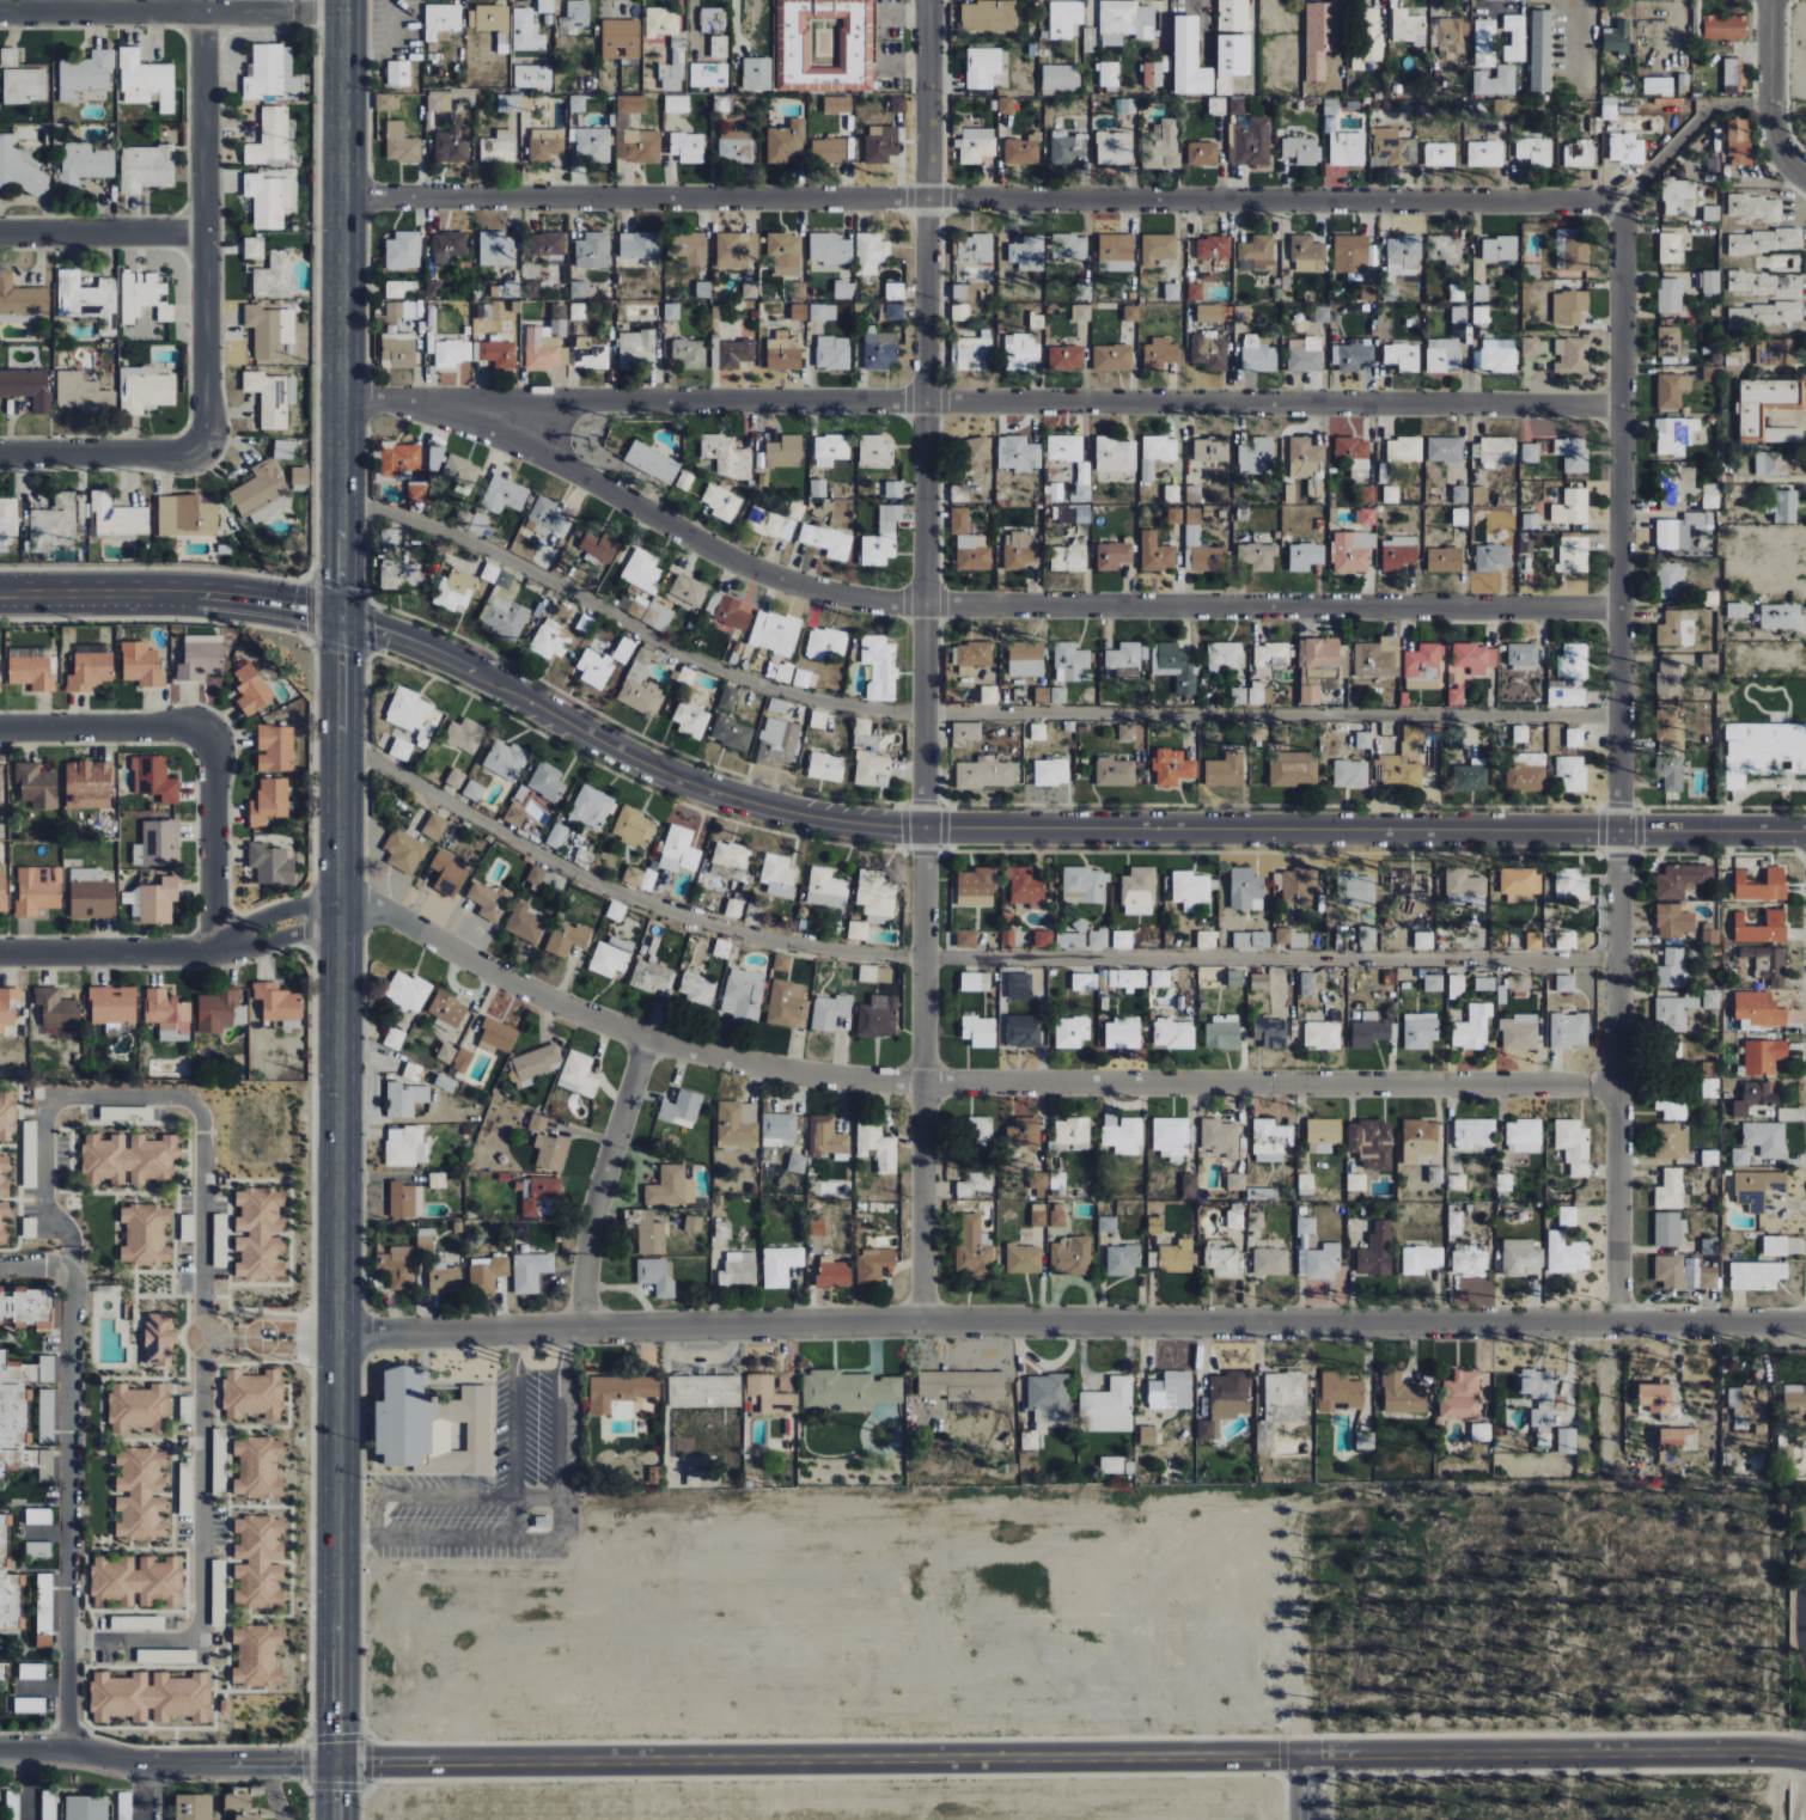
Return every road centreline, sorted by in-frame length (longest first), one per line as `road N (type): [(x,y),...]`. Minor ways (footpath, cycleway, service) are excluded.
road 1 (secondary): [(346,0),(336,1819)]
road 2 (tertiary): [(338,615),(423,643),(673,770),(779,804),(858,817),(926,826),(1805,826)]
road 3 (tertiary): [(335,1760),(1774,1752),(1805,1759)]
road 4 (residential): [(344,199),(1619,202),(1712,105),(1771,99)]
road 5 (residential): [(340,1329),(1805,1331)]
road 6 (residential): [(930,0),(925,1327)]
road 7 (residential): [(1621,1086),(1044,1088),(732,1064),(539,995),(367,902),(340,904)]
road 8 (residential): [(347,395),(440,401),(1622,393)]
road 9 (residential): [(440,401),(824,594),(1624,605)]
road 10 (residential): [(1621,1329),(1619,202)]
road 11 (residential): [(90,1641),(176,1642),(200,1620),(202,1122),(194,1103),(164,1095),(48,1103),(43,1207),(72,1247)]
road 12 (residential): [(0,1265),(60,1268),(73,1289),(66,1340),(65,1748)]
road 13 (residential): [(199,6),(203,232),(195,447)]
road 14 (tertiary): [(0,594),(200,590),(338,615)]
road 15 (residential): [(0,1749),(71,1748),(116,1760),(335,1760)]
road 16 (residential): [(0,12),(300,5)]
road 17 (residential): [(647,1037),(587,1246),(582,1327)]
road 18 (residential): [(216,728),(211,948)]
road 19 (residential): [(216,728),(0,727)]
road 20 (residential): [(211,948),(0,952)]
road 21 (residential): [(0,232),(203,232)]
road 22 (residential): [(195,447),(0,450)]
road 23 (residential): [(1805,179),(1788,163),(1771,99),(1767,0)]
road 24 (residential): [(340,896),(281,908),(211,948)]
road 25 (residential): [(211,948),(236,952),(340,922)]

